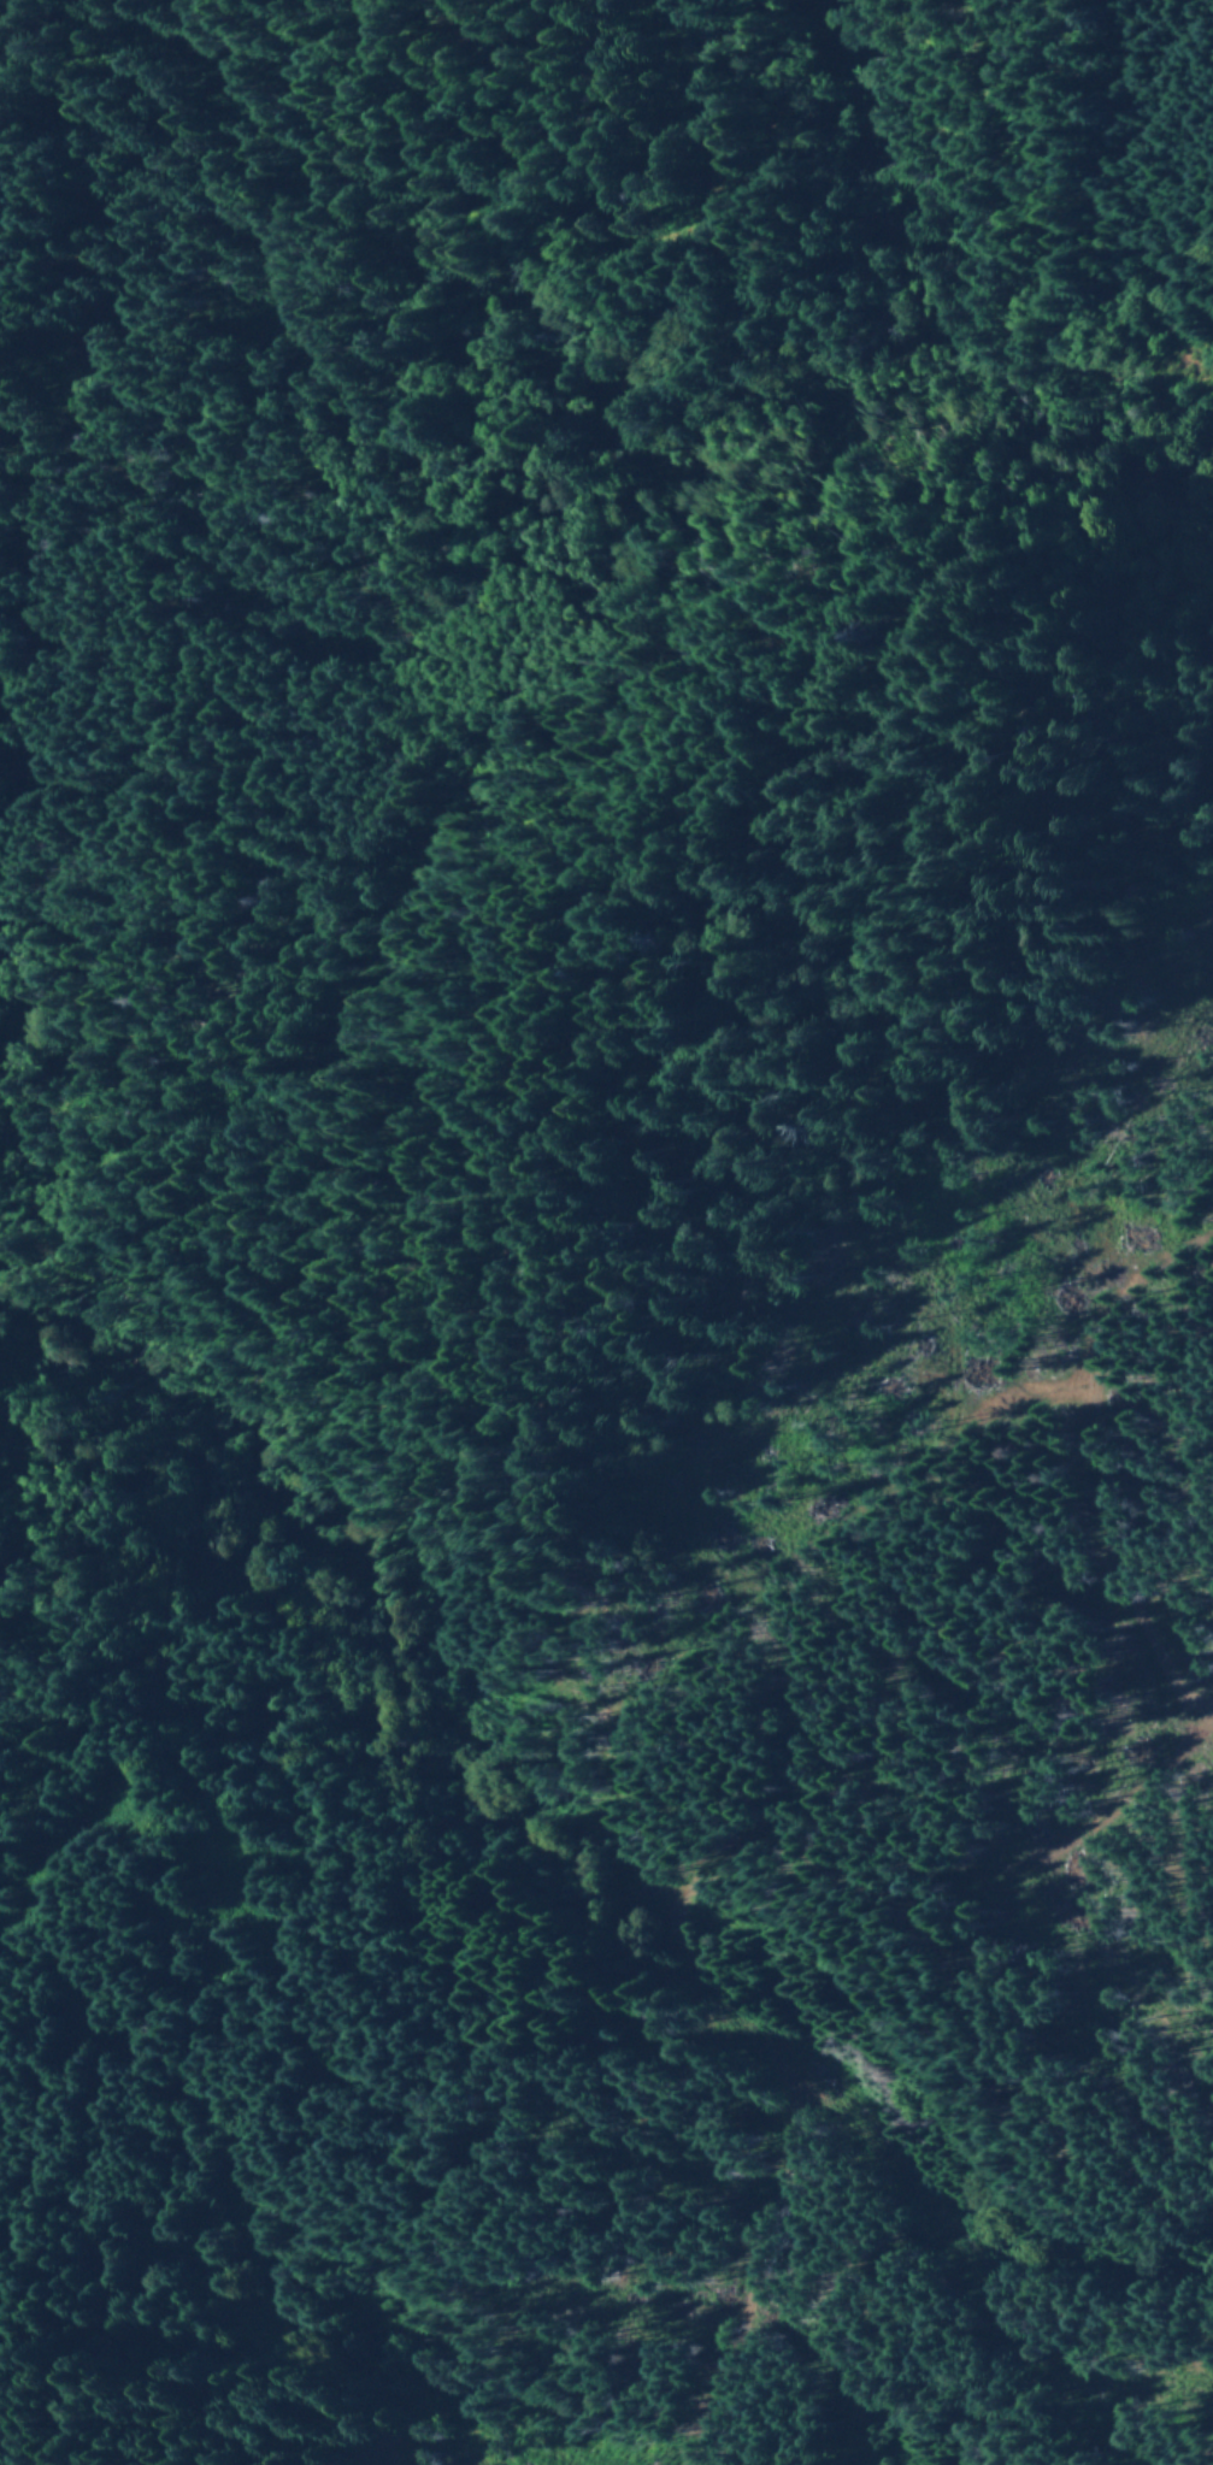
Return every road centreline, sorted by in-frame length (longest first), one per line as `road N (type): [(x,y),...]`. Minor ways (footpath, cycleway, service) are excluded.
road 1 (residential): [(0,1288),(149,1446),(502,1659),(544,1716),(714,2093),(1051,2464)]

